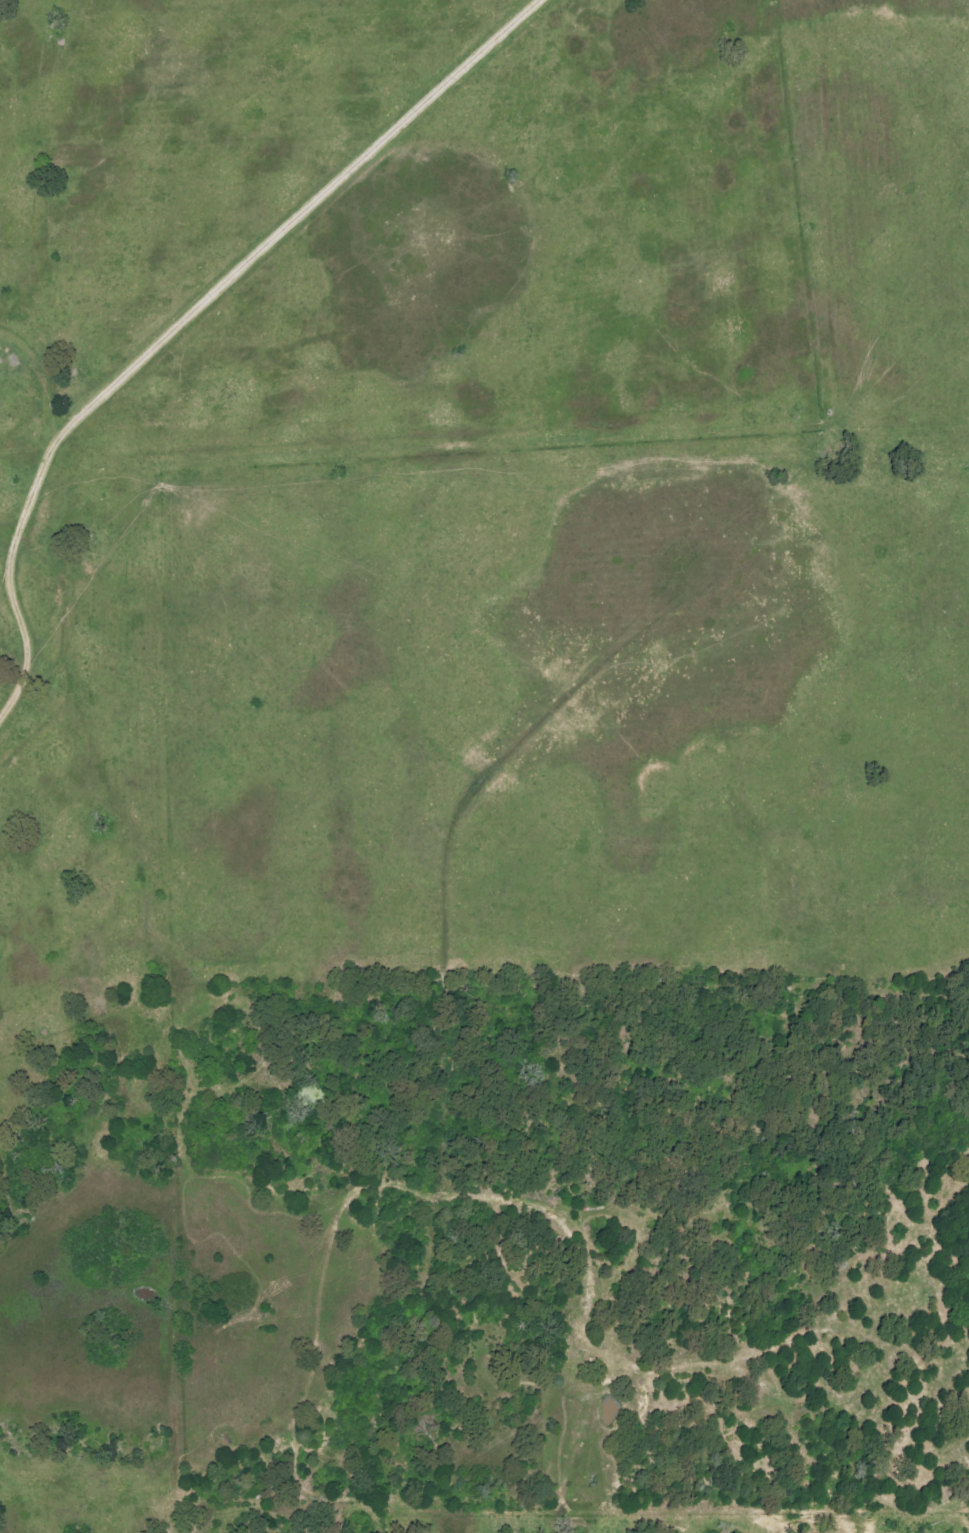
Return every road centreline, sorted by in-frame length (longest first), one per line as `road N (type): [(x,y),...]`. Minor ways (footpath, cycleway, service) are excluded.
road 1 (residential): [(557,1351),(473,1222),(398,1159),(317,1138),(157,1132),(0,1143)]
road 2 (residential): [(0,733),(22,674),(27,304),(0,264)]
road 3 (residential): [(23,627),(419,625)]

